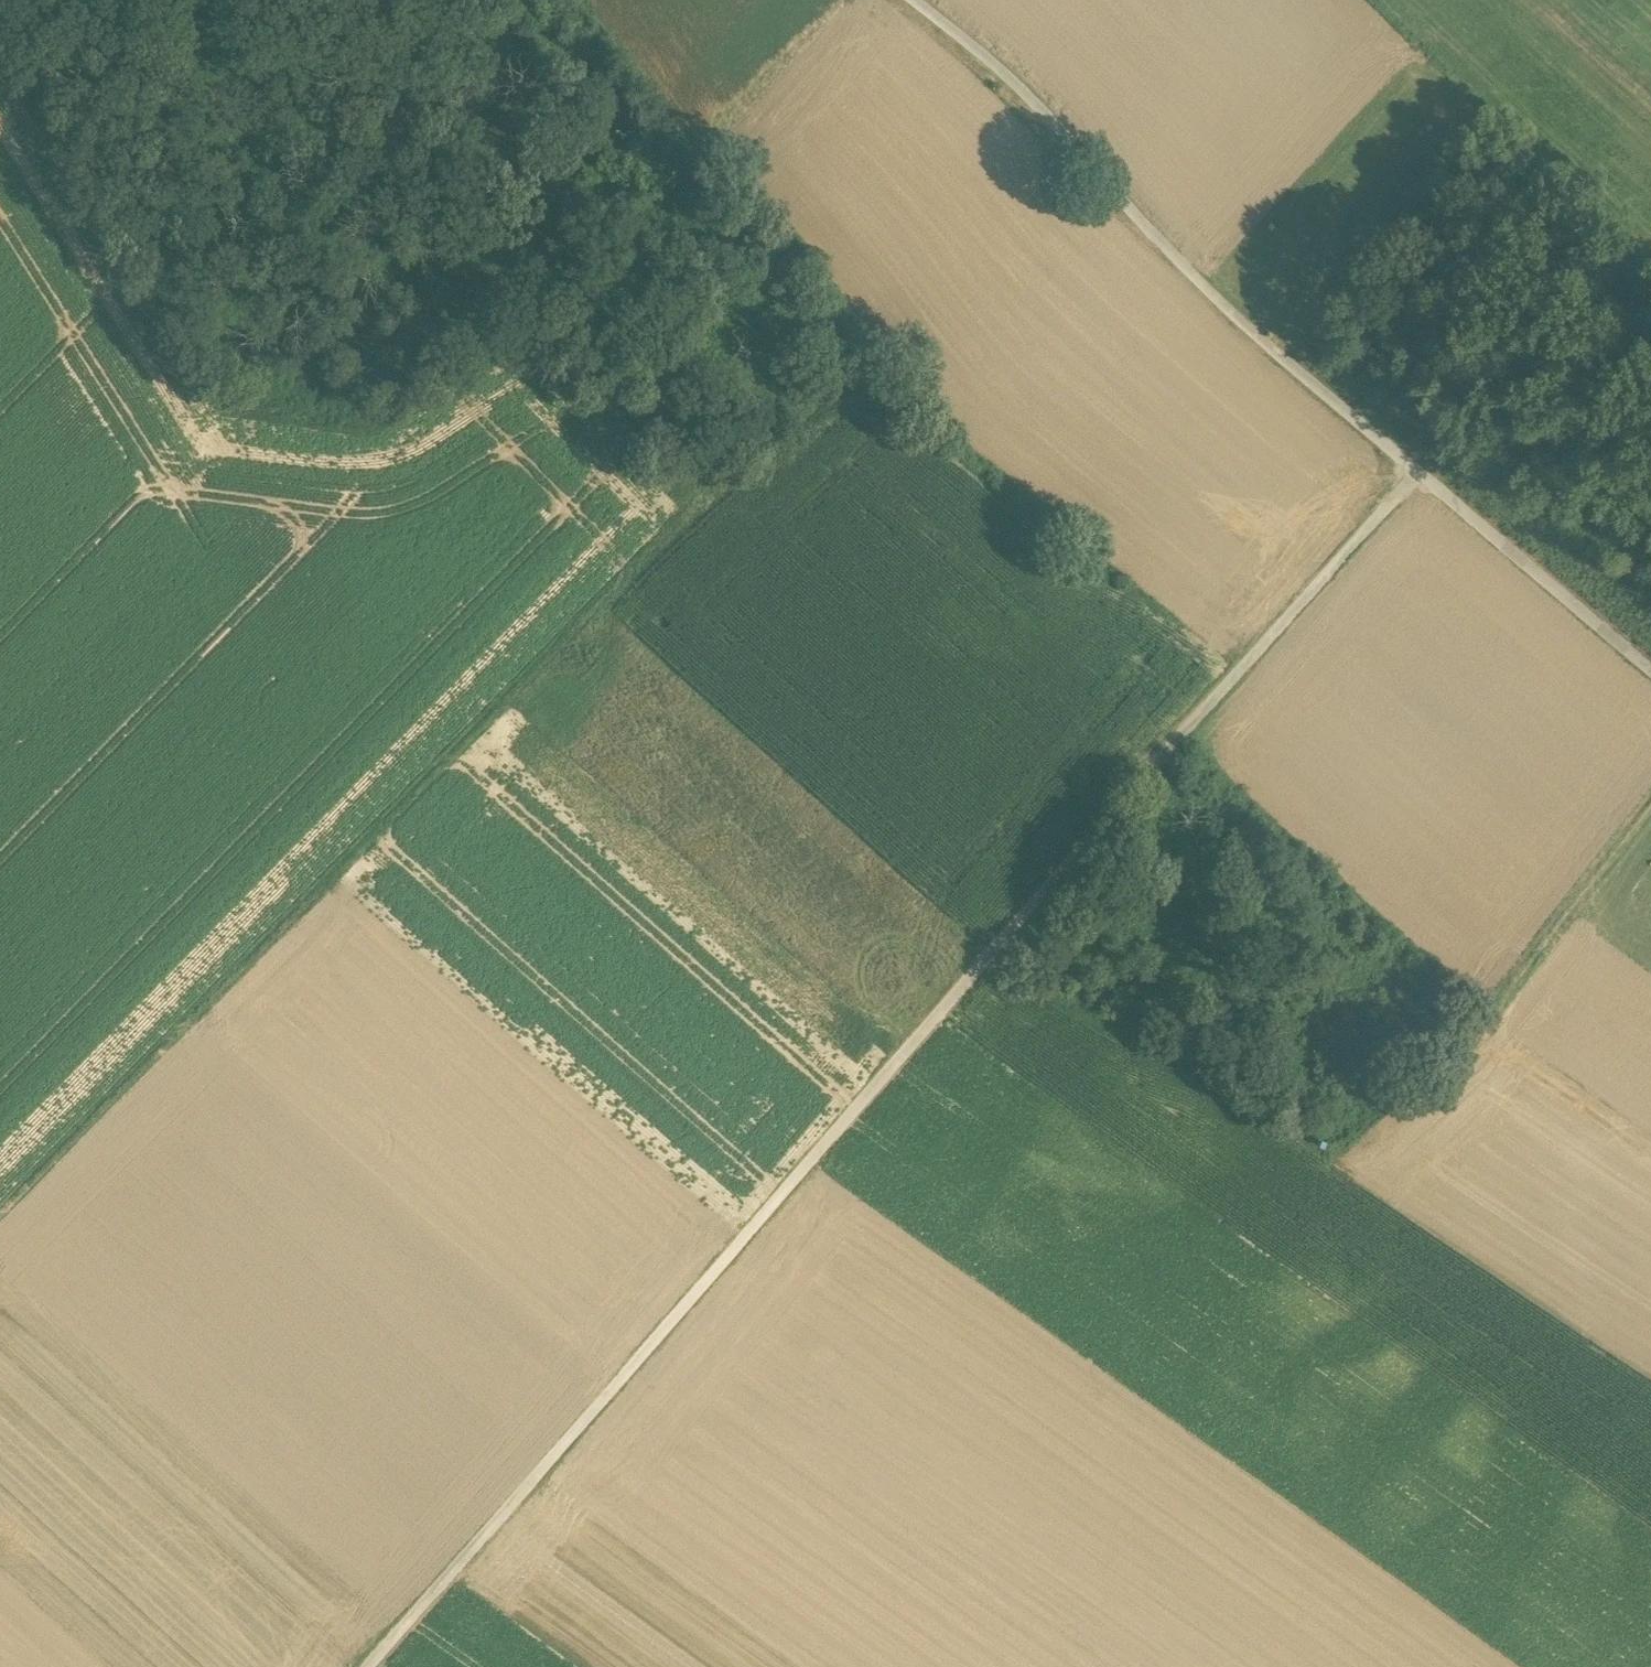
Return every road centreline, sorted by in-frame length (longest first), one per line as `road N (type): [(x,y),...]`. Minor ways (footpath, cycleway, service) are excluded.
road 1 (track): [(399,1666),(786,1214),(1435,487)]
road 2 (track): [(0,1251),(871,374)]
road 3 (track): [(1650,673),(1225,308),(1095,157),(1017,80),(914,0)]
road 4 (track): [(1009,965),(1190,1032),(1392,1142),(1650,831)]
road 5 (track): [(1407,0),(1650,235)]

